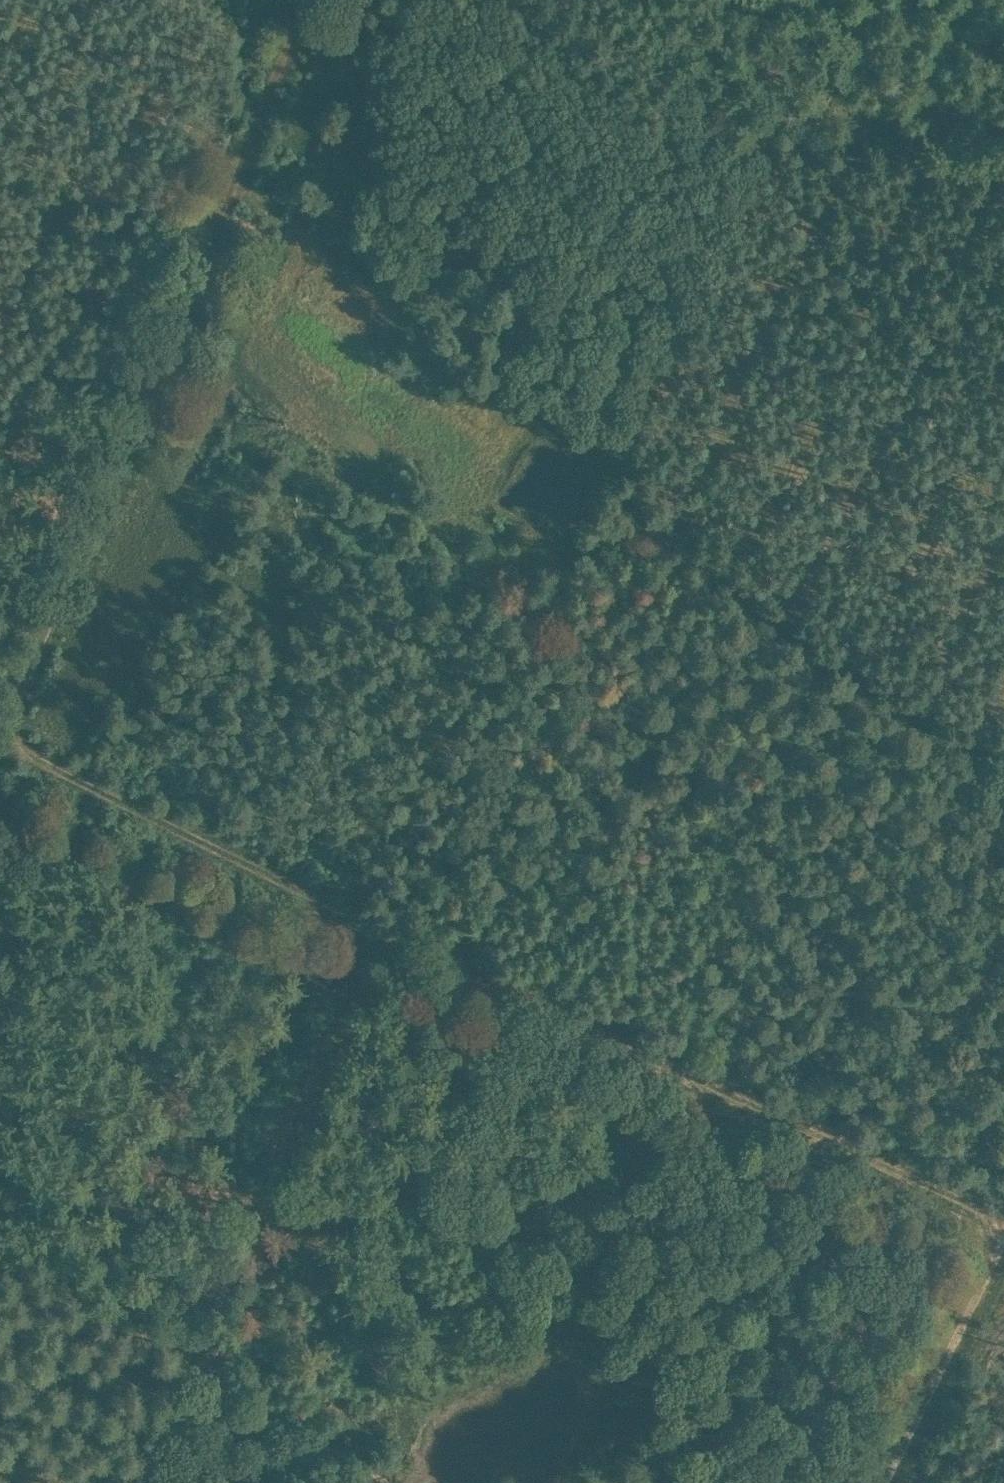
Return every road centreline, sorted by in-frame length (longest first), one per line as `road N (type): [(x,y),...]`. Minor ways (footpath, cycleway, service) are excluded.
road 1 (track): [(0,722),(198,836),(530,1006),(997,1213),(1003,1199)]
road 2 (track): [(0,722),(306,0)]
road 3 (track): [(870,1482),(997,1213),(1003,1216)]

